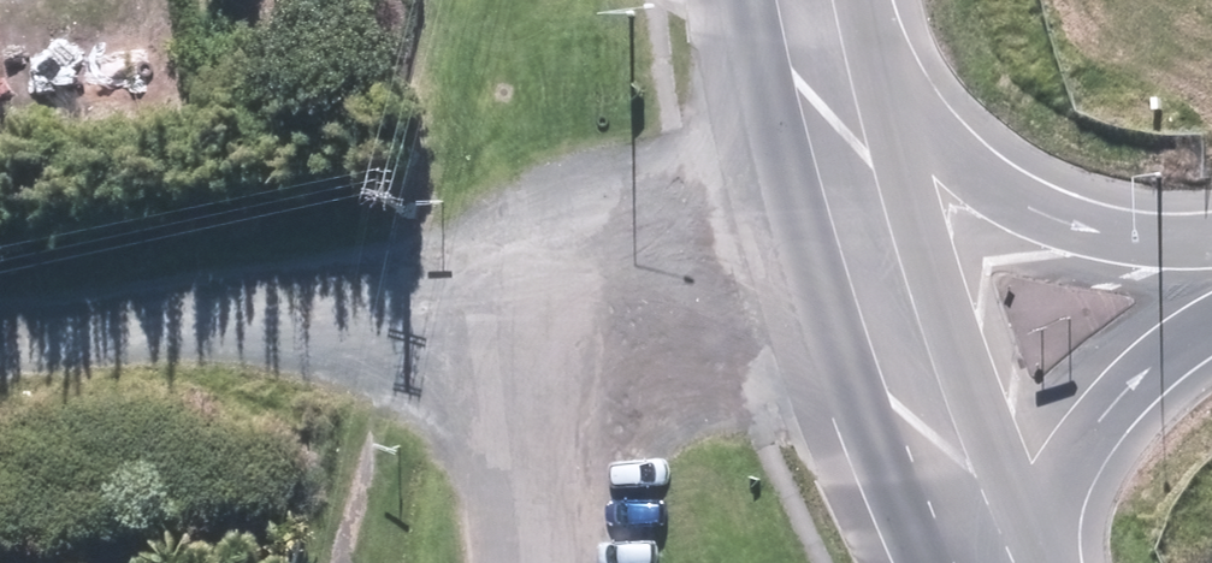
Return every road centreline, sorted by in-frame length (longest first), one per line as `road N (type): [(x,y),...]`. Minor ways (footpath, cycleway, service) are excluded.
road 1 (unclassified): [(0,375),(845,181)]
road 2 (motorway): [(806,15),(952,151),(1020,198),(1180,242),(1211,241)]
road 3 (secondary): [(986,562),(845,181)]
road 4 (track): [(504,258),(570,562)]
road 5 (motorway): [(1015,562),(1119,398),(1211,330)]
road 6 (secondary): [(845,181),(806,15)]

